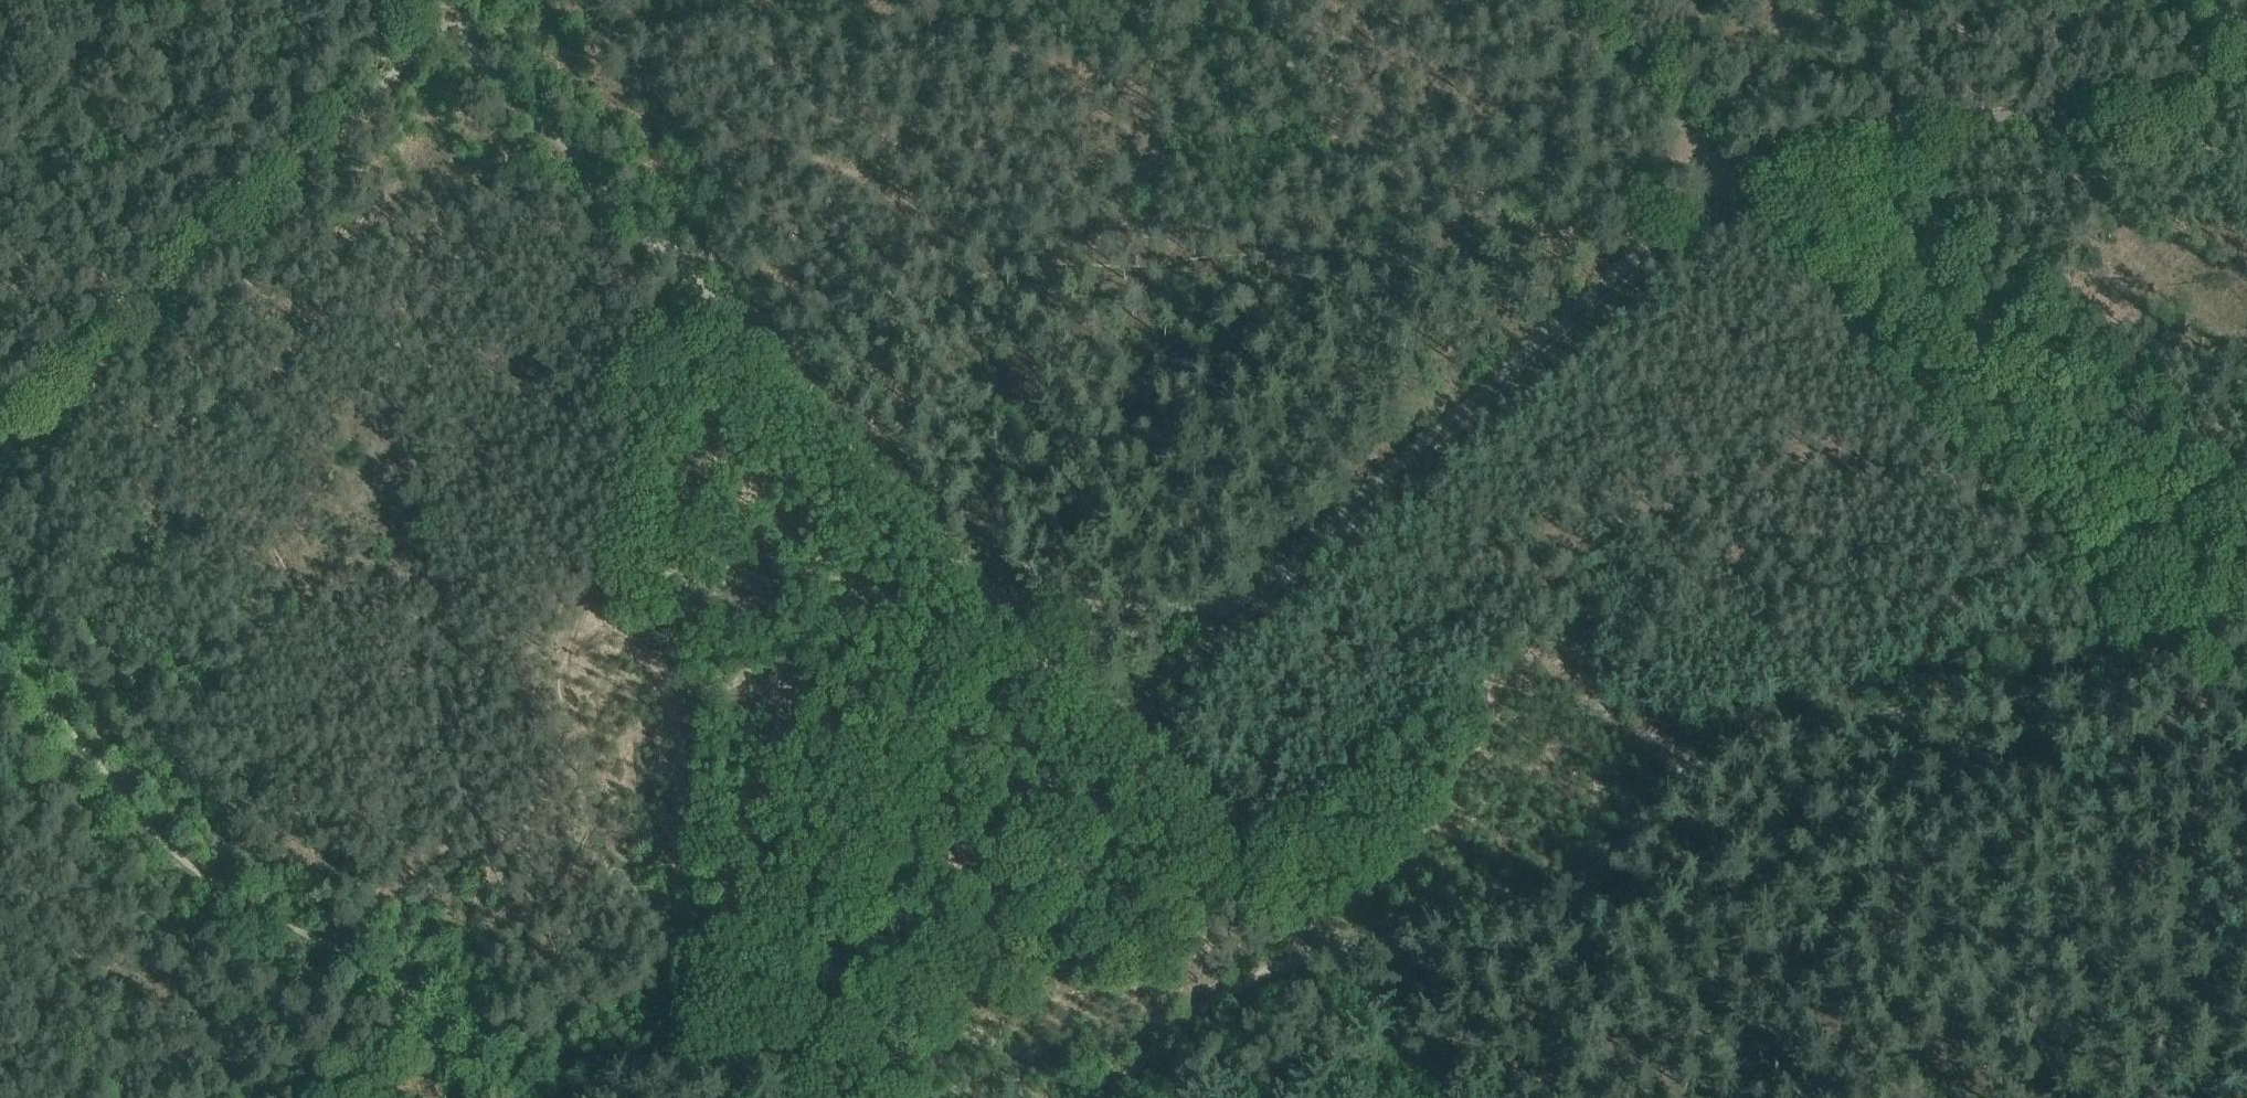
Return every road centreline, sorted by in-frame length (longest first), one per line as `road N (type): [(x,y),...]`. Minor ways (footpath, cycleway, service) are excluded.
road 1 (track): [(1347,971),(1531,899),(1617,851),(1714,750),(1756,724),(2191,667)]
road 2 (track): [(531,1097),(456,1022),(234,896),(169,850),(0,641)]
road 3 (track): [(57,401),(449,27)]
road 4 (track): [(1318,939),(998,596)]
road 5 (track): [(1318,939),(1169,1032),(1105,1097)]
road 6 (track): [(1724,183),(1552,0)]
road 7 (track): [(1318,939),(1467,1097)]

